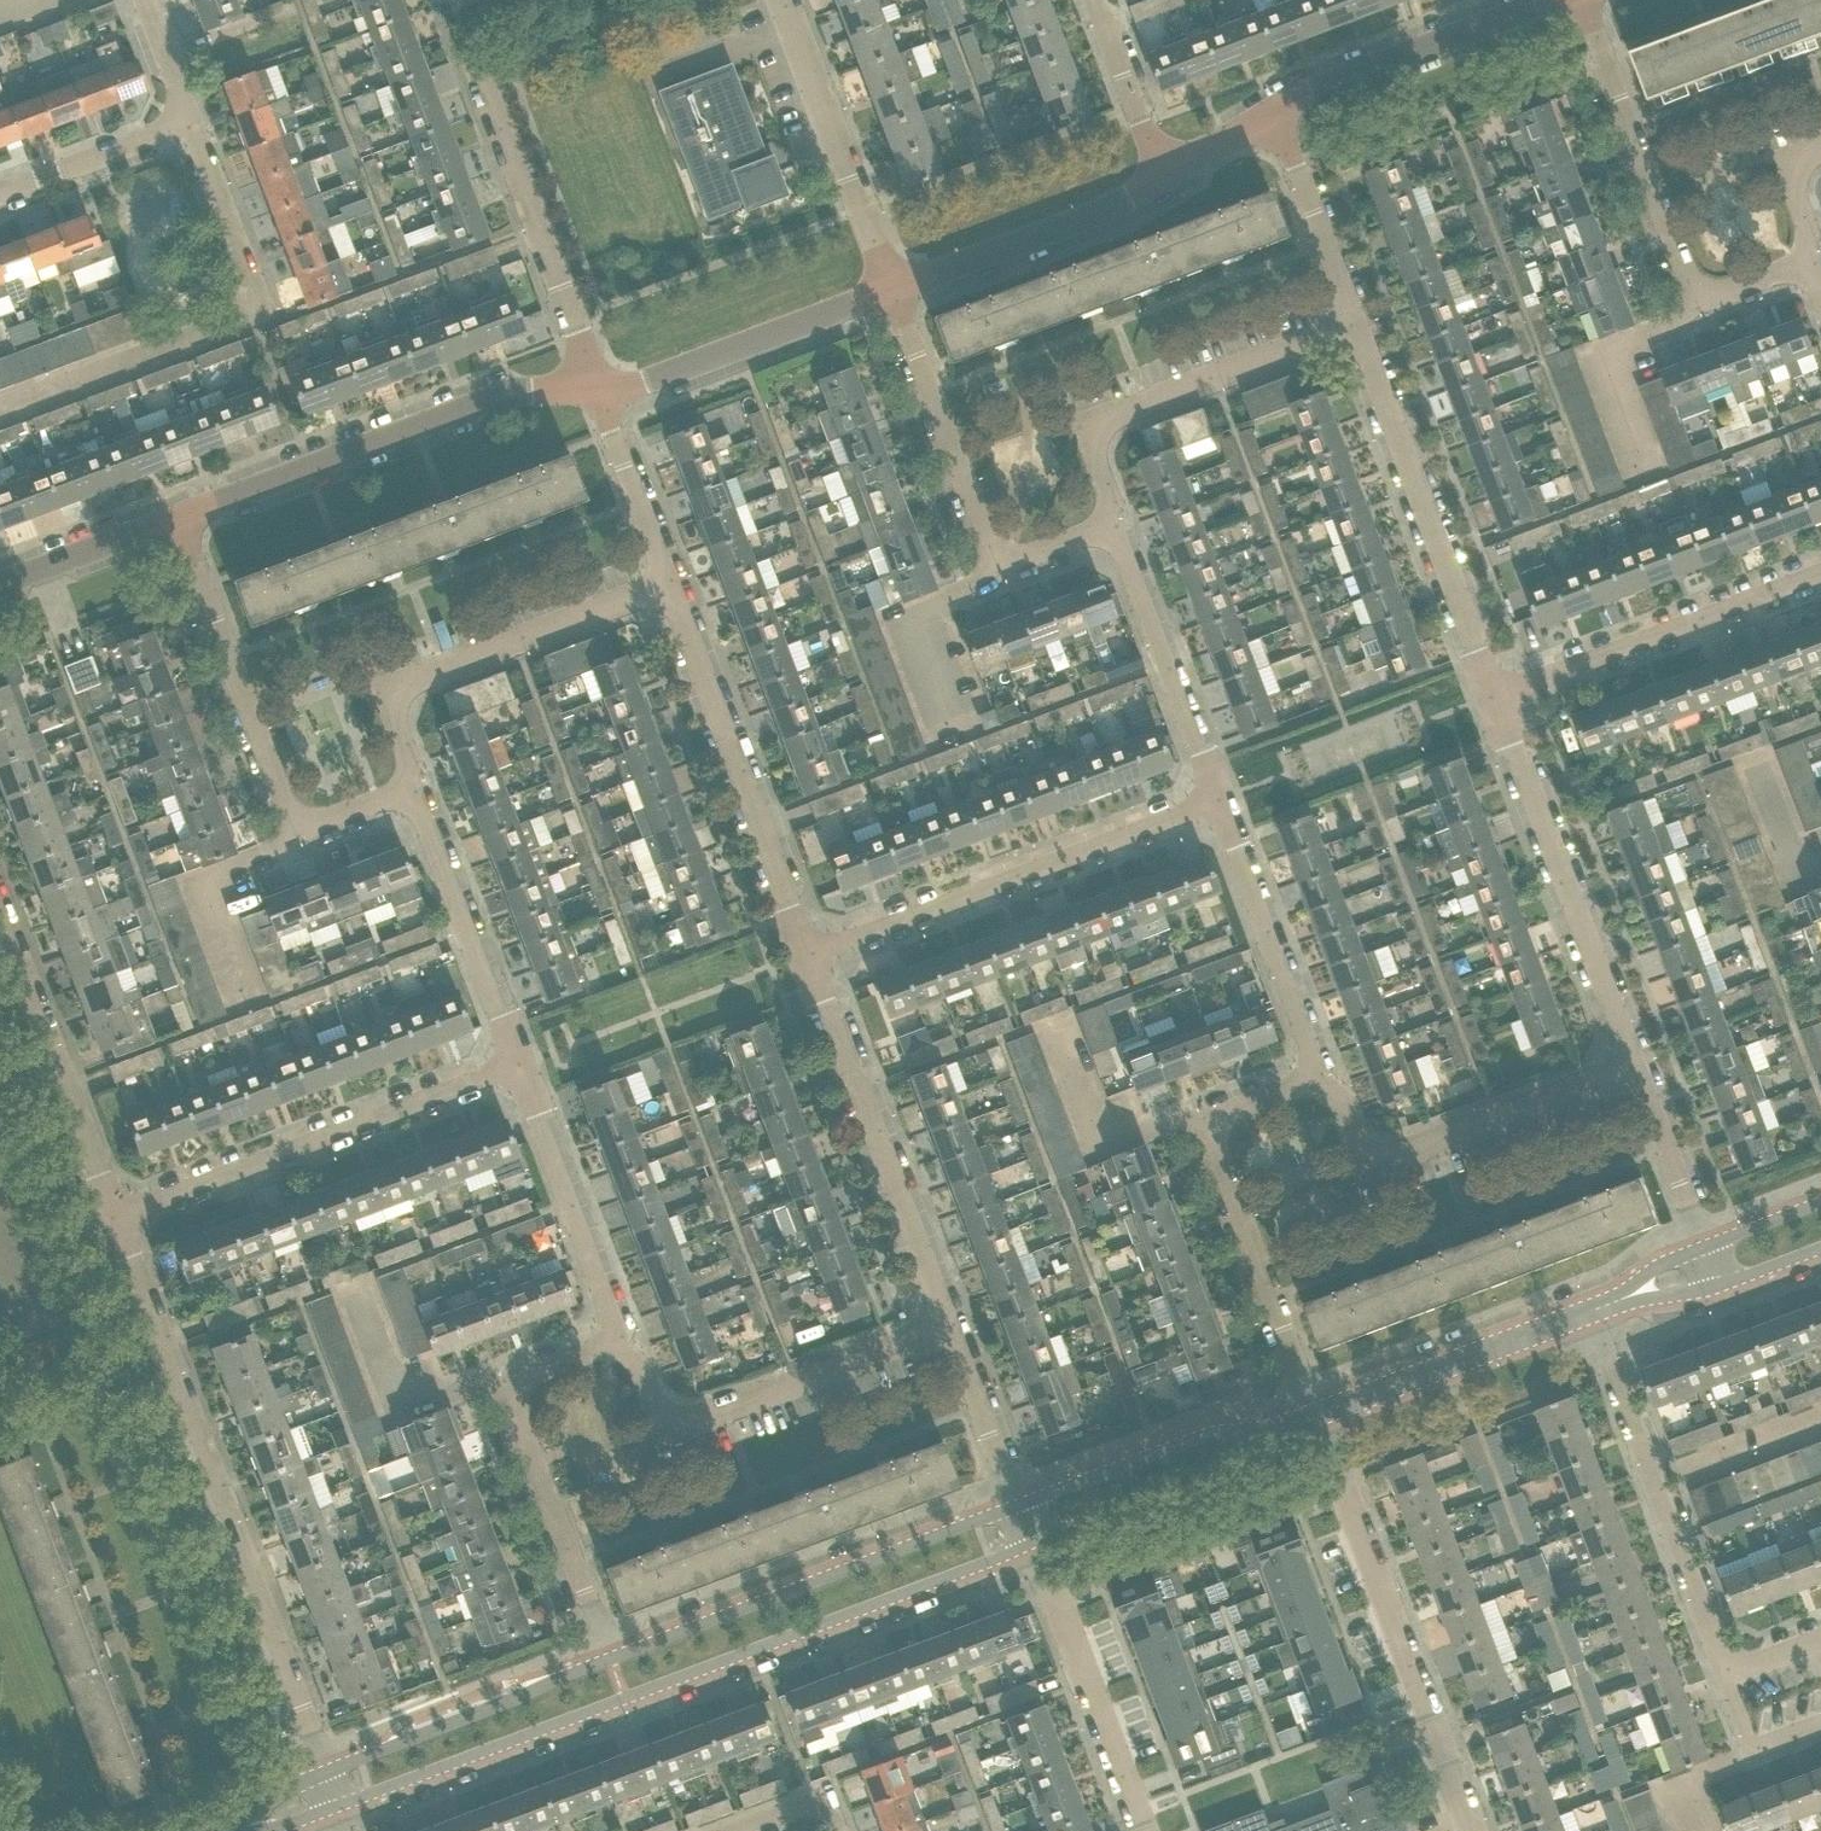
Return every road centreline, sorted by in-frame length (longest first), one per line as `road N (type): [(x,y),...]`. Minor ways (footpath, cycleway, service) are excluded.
road 1 (residential): [(333,1808),(1031,1539)]
road 2 (residential): [(323,1772),(114,1211)]
road 3 (residential): [(173,520),(530,392),(599,381)]
road 4 (residential): [(1473,1830),(1315,1414)]
road 5 (residential): [(407,796),(319,822),(290,816),(173,520)]
road 6 (residential): [(1807,267),(1696,299),(1580,0)]
road 7 (residential): [(1017,1504),(611,1658)]
road 8 (residential): [(114,1211),(521,1062)]
road 9 (residential): [(812,952),(1217,799)]
road 10 (residential): [(1315,1414),(1207,1125),(1315,1079)]
road 11 (residential): [(611,1658),(511,1394),(519,1379),(624,1337)]
road 12 (residential): [(407,796),(408,763),(387,708),(402,683),(670,582)]
road 13 (residential): [(599,381),(455,0)]
road 14 (residential): [(1107,530),(1001,564),(889,291)]
road 15 (residential): [(950,1327),(812,952)]
road 16 (residential): [(1634,1068),(1500,693)]
road 17 (residential): [(1500,693),(1355,324)]
road 18 (residential): [(812,952),(670,582)]
road 19 (residential): [(1725,1676),(1587,1312)]
road 20 (residential): [(950,1327),(674,1419),(659,1407),(624,1337)]
road 21 (residential): [(1634,1068),(1371,1168),(1335,1098),(1315,1079)]
road 22 (residential): [(1107,530),(1092,436),(1099,420),(1355,324)]
road 23 (residential): [(1500,693),(1820,572)]
road 24 (residential): [(114,1211),(0,907)]
road 25 (residential): [(1145,1830),(1031,1539)]
road 26 (residential): [(889,291),(779,0)]
road 27 (residential): [(611,1658),(323,1772)]
road 28 (residential): [(599,381),(649,382),(889,291)]
road 29 (residential): [(1315,1079),(1217,799)]
road 30 (residential): [(889,291),(1124,201),(1161,178)]
road 31 (residential): [(624,1337),(521,1062)]
road 32 (residential): [(1276,109),(1547,0)]
road 33 (residential): [(1217,799),(1107,530)]
road 34 (residential): [(1315,1414),(1587,1312)]
road 35 (residential): [(521,1062),(407,796)]
road 36 (residential): [(1288,1423),(1212,1432),(1017,1504)]
road 37 (residential): [(1031,1539),(1206,1475),(1288,1423)]
road 38 (residential): [(1355,324),(1276,109)]
road 39 (residential): [(670,582),(599,381)]
road 40 (residential): [(0,196),(190,124)]
road 41 (residential): [(252,316),(251,287),(190,124)]
road 42 (residential): [(1703,1247),(1634,1068)]
road 43 (residential): [(1161,178),(1095,0)]
road 44 (residential): [(1017,1504),(950,1327)]
road 45 (residential): [(0,584),(173,520)]
road 46 (residential): [(1820,1724),(1751,1747),(1725,1676)]
road 47 (residential): [(1807,267),(1792,166),(1794,155),(1820,145)]
road 48 (residential): [(1161,178),(1276,109)]
road 49 (residential): [(1703,1247),(1648,1268),(1587,1312)]
road 50 (residential): [(190,124),(144,0)]
road 51 (residential): [(1587,1312),(1716,1286)]
road 52 (residential): [(1820,1201),(1703,1247)]

